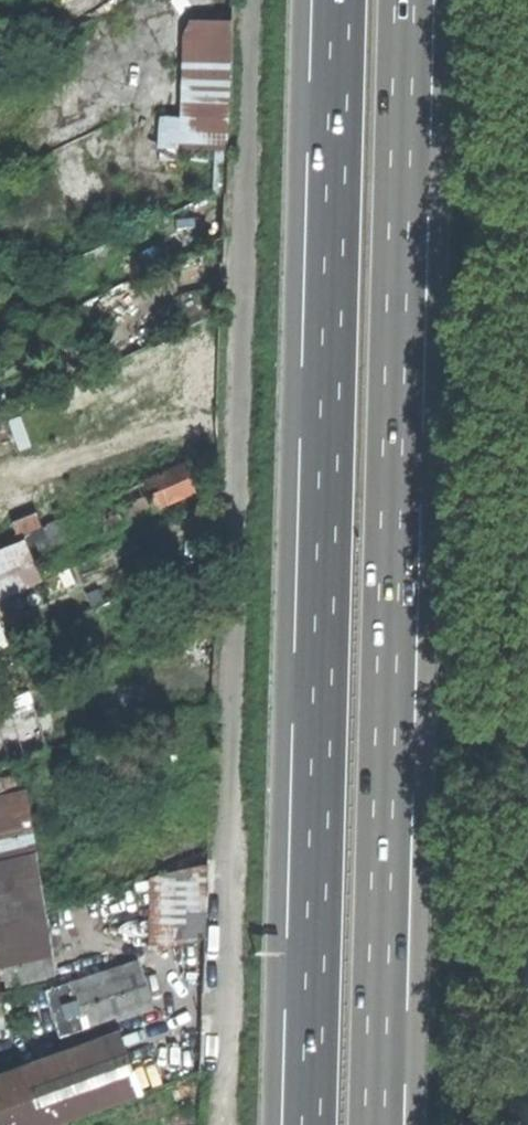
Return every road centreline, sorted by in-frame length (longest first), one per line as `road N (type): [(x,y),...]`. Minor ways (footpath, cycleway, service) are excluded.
road 1 (trunk): [(342,0),(311,1124)]
road 2 (unclassified): [(252,0),(222,1124)]
road 3 (trunk): [(376,1124),(406,0)]
road 4 (track): [(491,0),(464,1124)]

